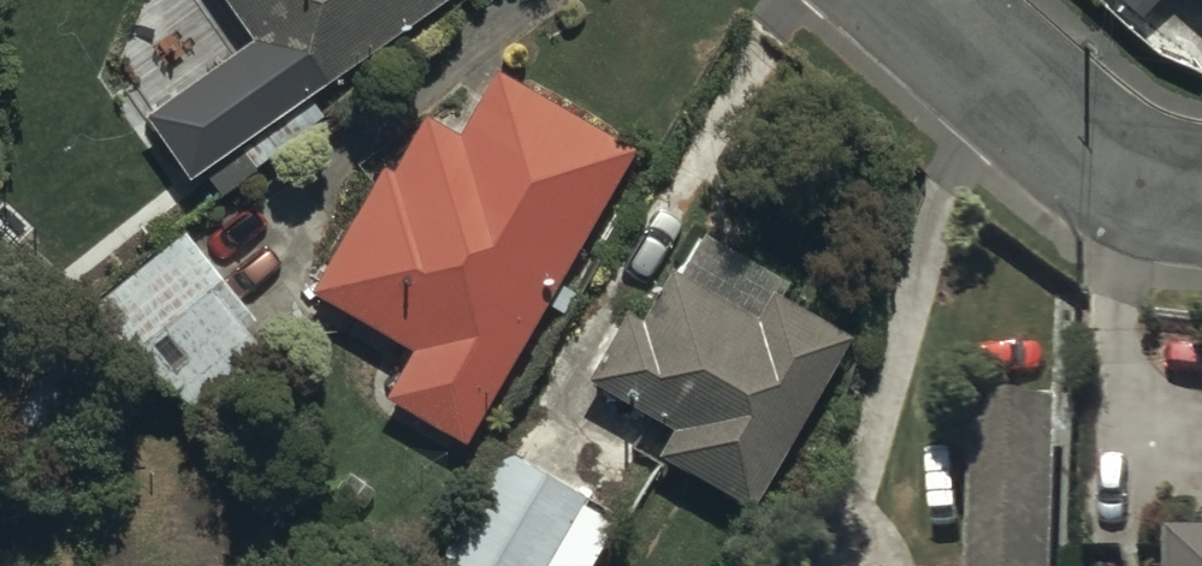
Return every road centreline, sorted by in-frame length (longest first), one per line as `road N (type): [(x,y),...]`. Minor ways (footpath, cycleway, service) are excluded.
road 1 (residential): [(1201,193),(1143,175),(1069,136),(917,0)]

